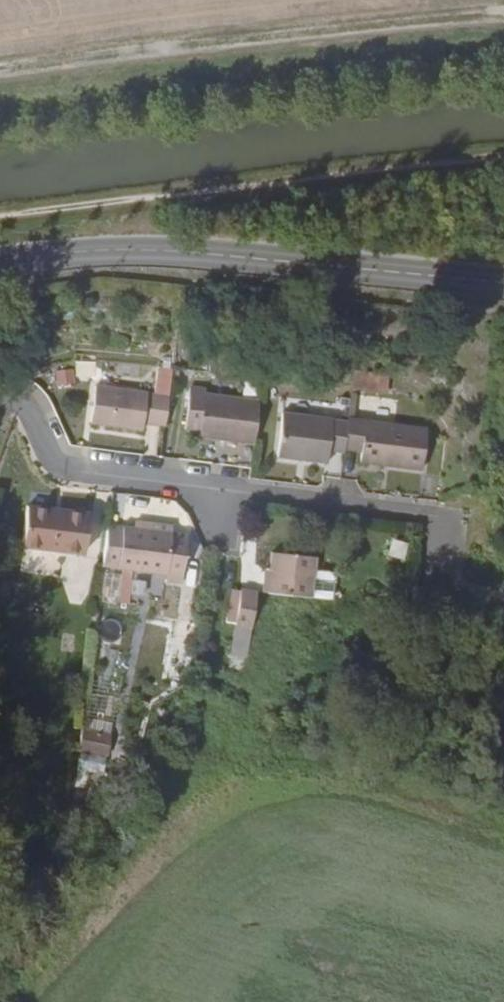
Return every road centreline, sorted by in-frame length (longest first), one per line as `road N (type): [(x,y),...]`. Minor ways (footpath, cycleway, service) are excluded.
road 1 (track): [(0,70),(503,16)]
road 2 (tertiary): [(0,264),(215,258),(503,284)]
road 3 (residential): [(0,400),(30,406),(58,463),(78,476),(425,514)]

